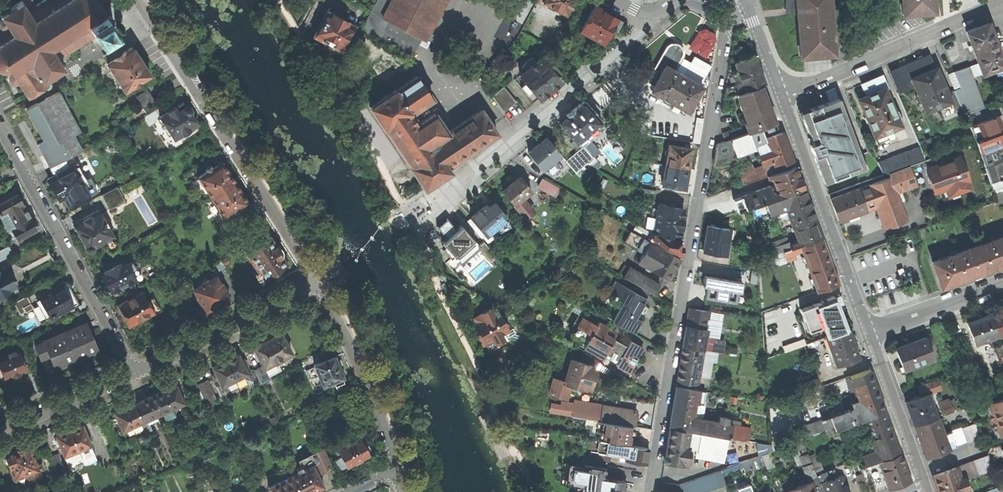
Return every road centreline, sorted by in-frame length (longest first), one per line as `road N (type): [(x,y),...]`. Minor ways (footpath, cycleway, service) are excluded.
road 1 (residential): [(748,1),(725,31),(652,491)]
road 2 (residential): [(317,279),(140,0)]
road 3 (residential): [(656,14),(411,219)]
road 4 (residential): [(0,120),(131,362)]
road 5 (residential): [(784,94),(869,327)]
road 6 (residential): [(995,5),(784,94)]
road 7 (residential): [(397,470),(354,347),(317,279)]
road 8 (residential): [(131,362),(317,279)]
road 9 (residential): [(923,483),(869,327)]
road 10 (residential): [(0,422),(131,362)]
road 11 (residential): [(869,327),(1002,278)]

